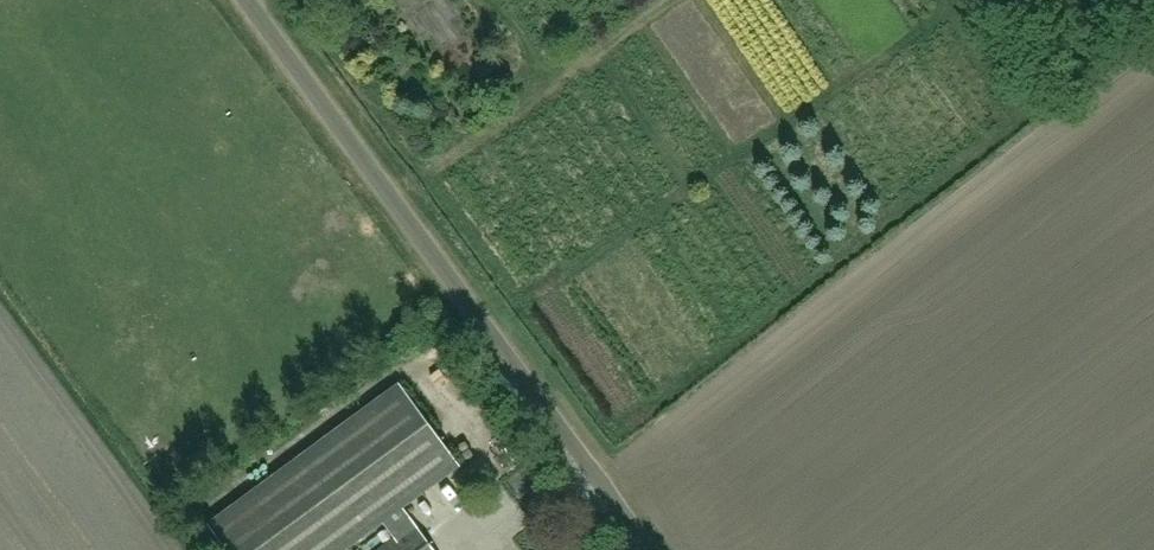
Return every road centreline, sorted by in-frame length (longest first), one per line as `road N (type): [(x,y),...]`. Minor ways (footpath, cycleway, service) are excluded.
road 1 (unclassified): [(646,549),(241,0)]

